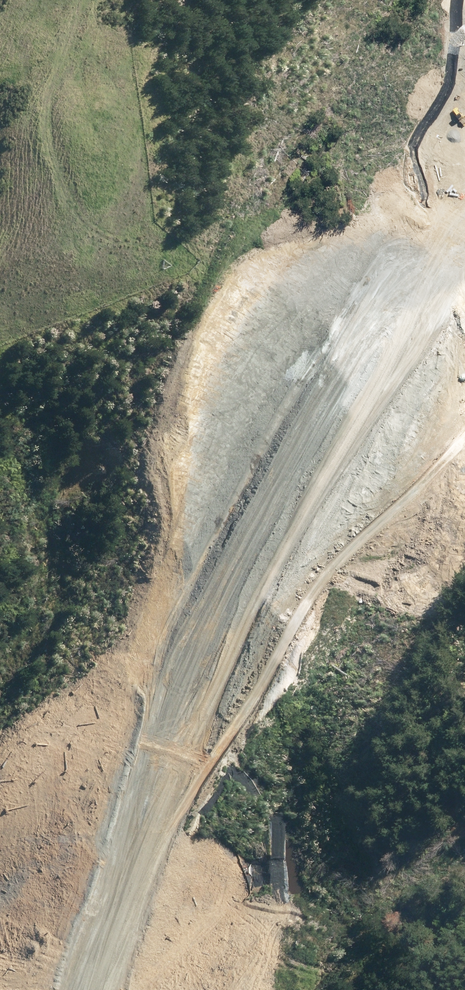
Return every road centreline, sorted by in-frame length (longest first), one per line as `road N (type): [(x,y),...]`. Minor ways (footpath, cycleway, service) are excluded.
road 1 (trunk): [(66,989),(133,774),(225,557),(305,400),(464,167)]
road 2 (trunk): [(464,205),(359,353),(288,478),(202,661),(90,989)]
road 3 (track): [(0,774),(87,660),(153,624),(227,609),(292,555),(432,350),(464,267)]
road 4 (track): [(464,488),(249,305),(169,253),(89,227),(58,171),(58,93),(87,0)]

